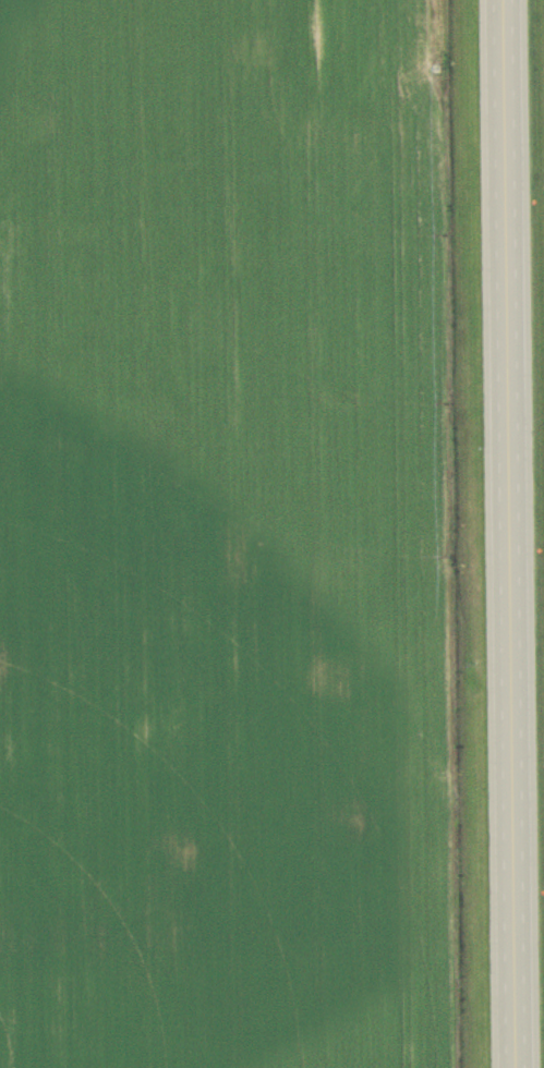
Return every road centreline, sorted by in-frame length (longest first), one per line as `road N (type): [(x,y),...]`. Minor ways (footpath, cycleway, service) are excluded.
road 1 (primary): [(515,1067),(503,0)]

